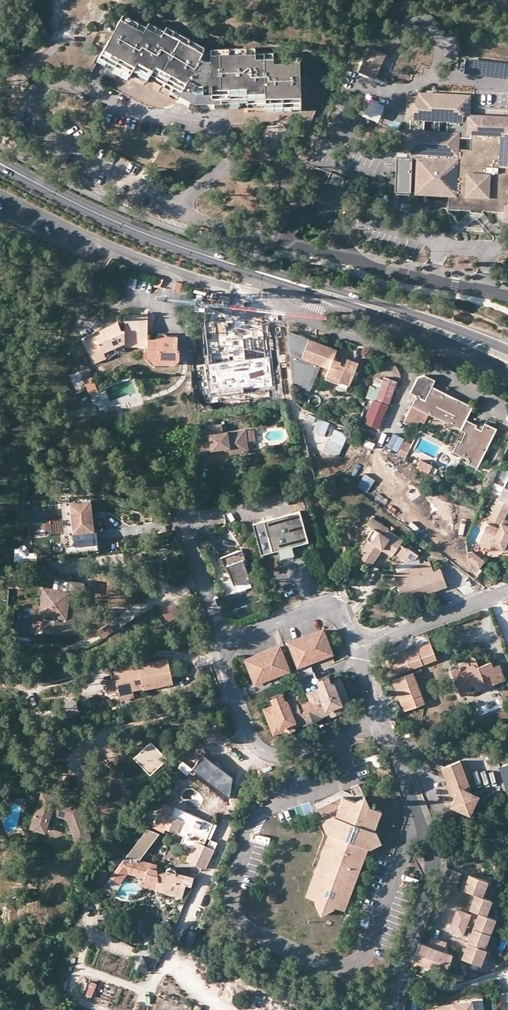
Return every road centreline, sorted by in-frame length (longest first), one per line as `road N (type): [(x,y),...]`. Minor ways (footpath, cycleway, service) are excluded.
road 1 (residential): [(173,204),(225,161),(220,121),(159,117),(72,85),(37,88),(34,118),(50,136),(159,195)]
road 2 (residential): [(173,204),(183,215),(282,248),(507,294)]
road 3 (residential): [(392,1009),(396,970),(434,857),(375,710)]
road 4 (secondary): [(259,272),(507,369)]
road 5 (secondary): [(507,351),(425,318),(259,272)]
road 6 (residential): [(227,644),(225,671),(266,753),(355,729),(375,710)]
road 7 (secondary): [(259,272),(178,246),(38,184)]
road 8 (residential): [(344,624),(320,609),(227,644)]
road 9 (residential): [(391,636),(507,591)]
road 10 (residential): [(227,644),(185,530)]

